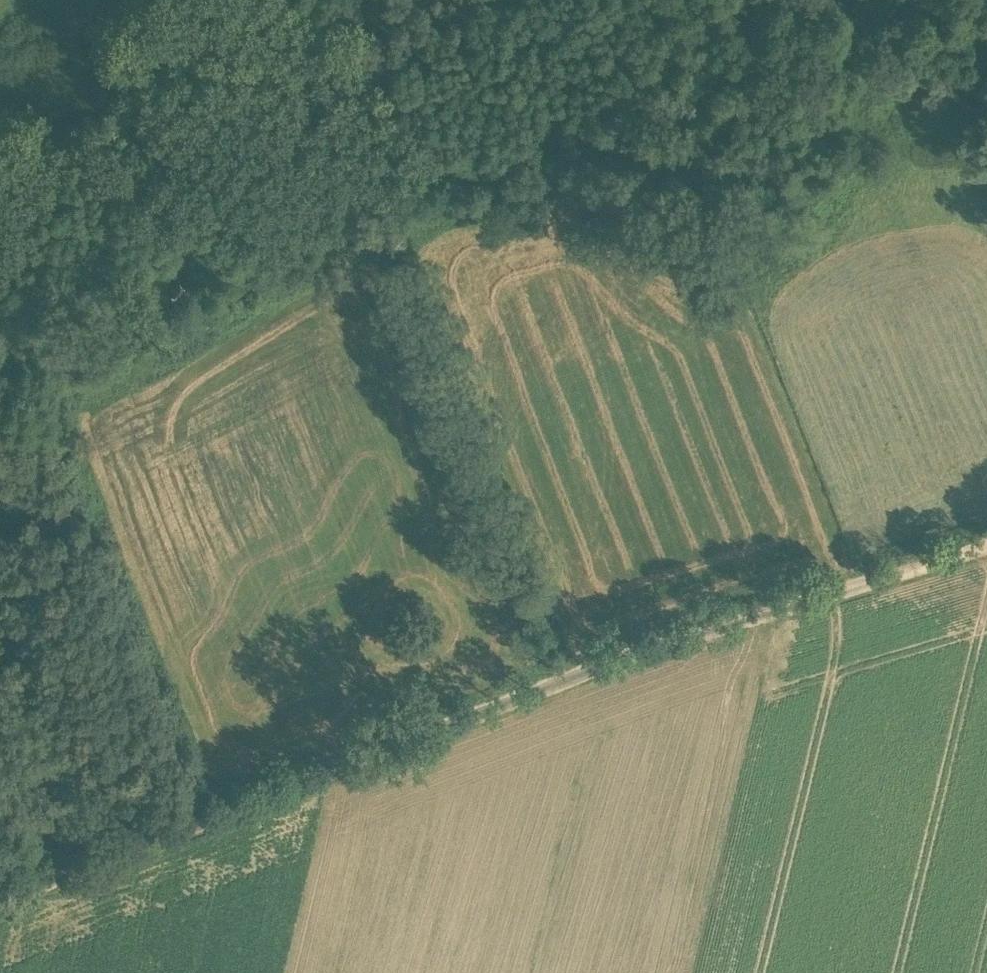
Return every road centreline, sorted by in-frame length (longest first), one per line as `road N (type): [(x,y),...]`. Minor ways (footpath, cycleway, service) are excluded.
road 1 (track): [(986,551),(601,670),(0,905)]

